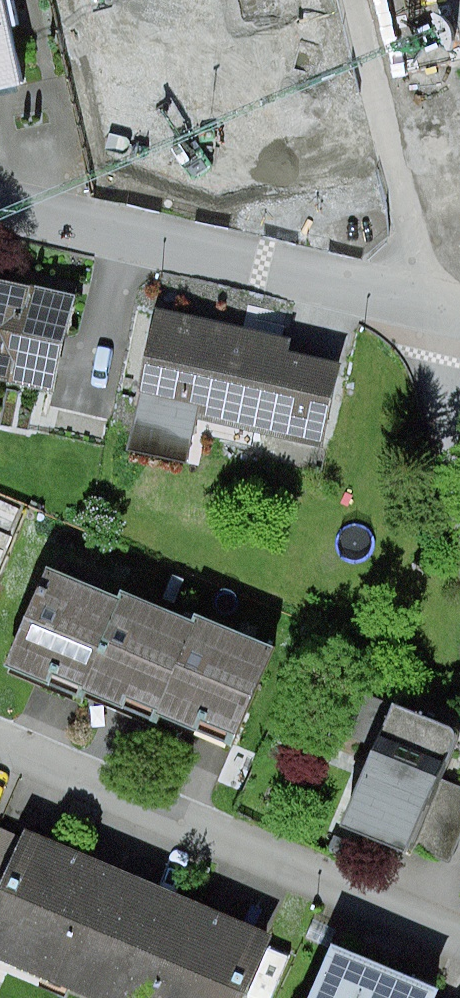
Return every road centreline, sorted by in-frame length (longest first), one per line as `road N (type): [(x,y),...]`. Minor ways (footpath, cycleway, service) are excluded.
road 1 (unclassified): [(0,201),(443,304)]
road 2 (residential): [(443,304),(358,0)]
road 3 (residential): [(459,451),(443,304)]

